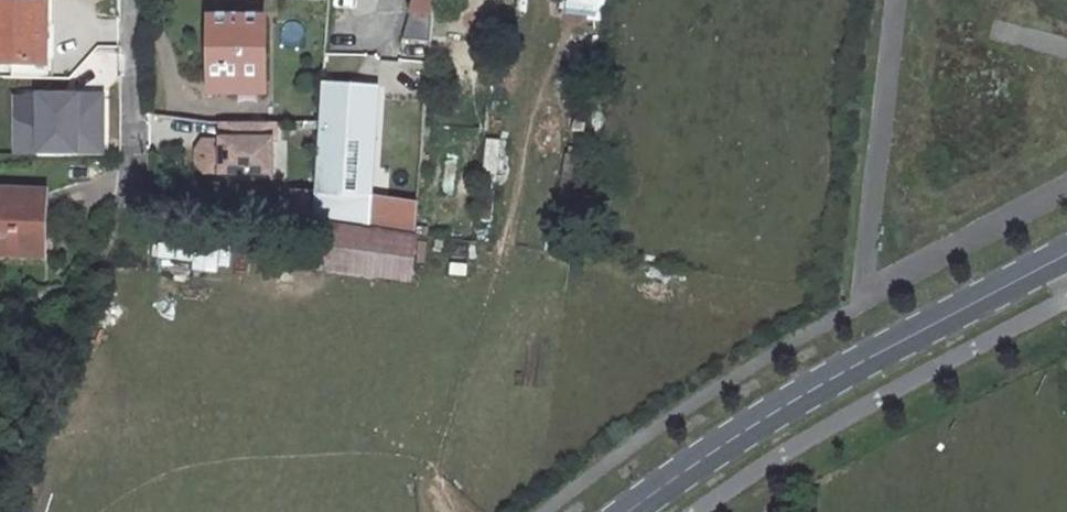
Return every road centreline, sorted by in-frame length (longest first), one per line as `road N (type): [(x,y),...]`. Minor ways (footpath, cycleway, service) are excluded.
road 1 (tertiary): [(629,511),(681,470),(862,361),(1066,254)]
road 2 (residential): [(133,200),(129,0)]
road 3 (track): [(75,328),(133,200)]

